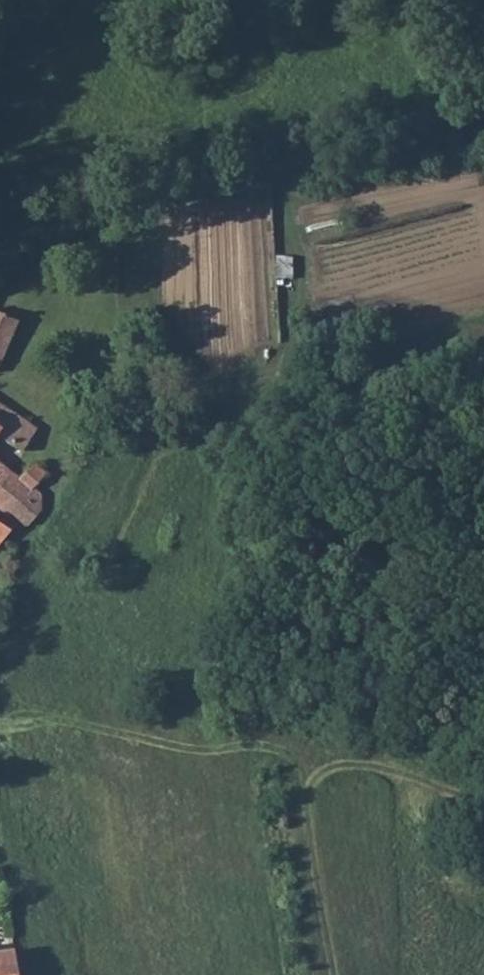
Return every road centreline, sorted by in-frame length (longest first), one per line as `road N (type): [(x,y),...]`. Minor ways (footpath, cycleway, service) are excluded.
road 1 (track): [(39,231),(483,137)]

